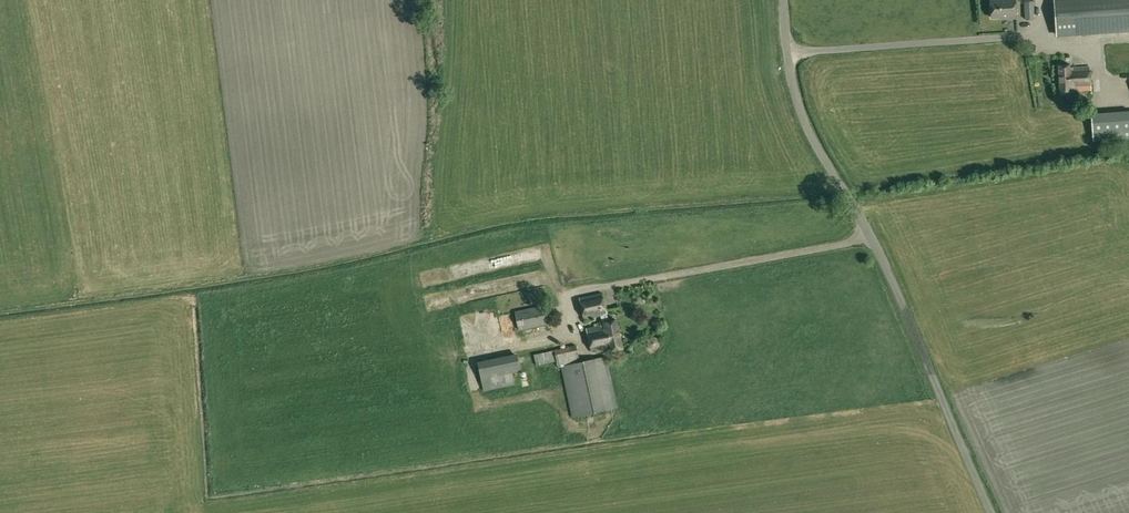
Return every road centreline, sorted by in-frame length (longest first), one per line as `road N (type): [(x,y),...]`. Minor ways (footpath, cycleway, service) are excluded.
road 1 (unclassified): [(992,512),(875,247),(808,132),(792,86),(783,0)]

